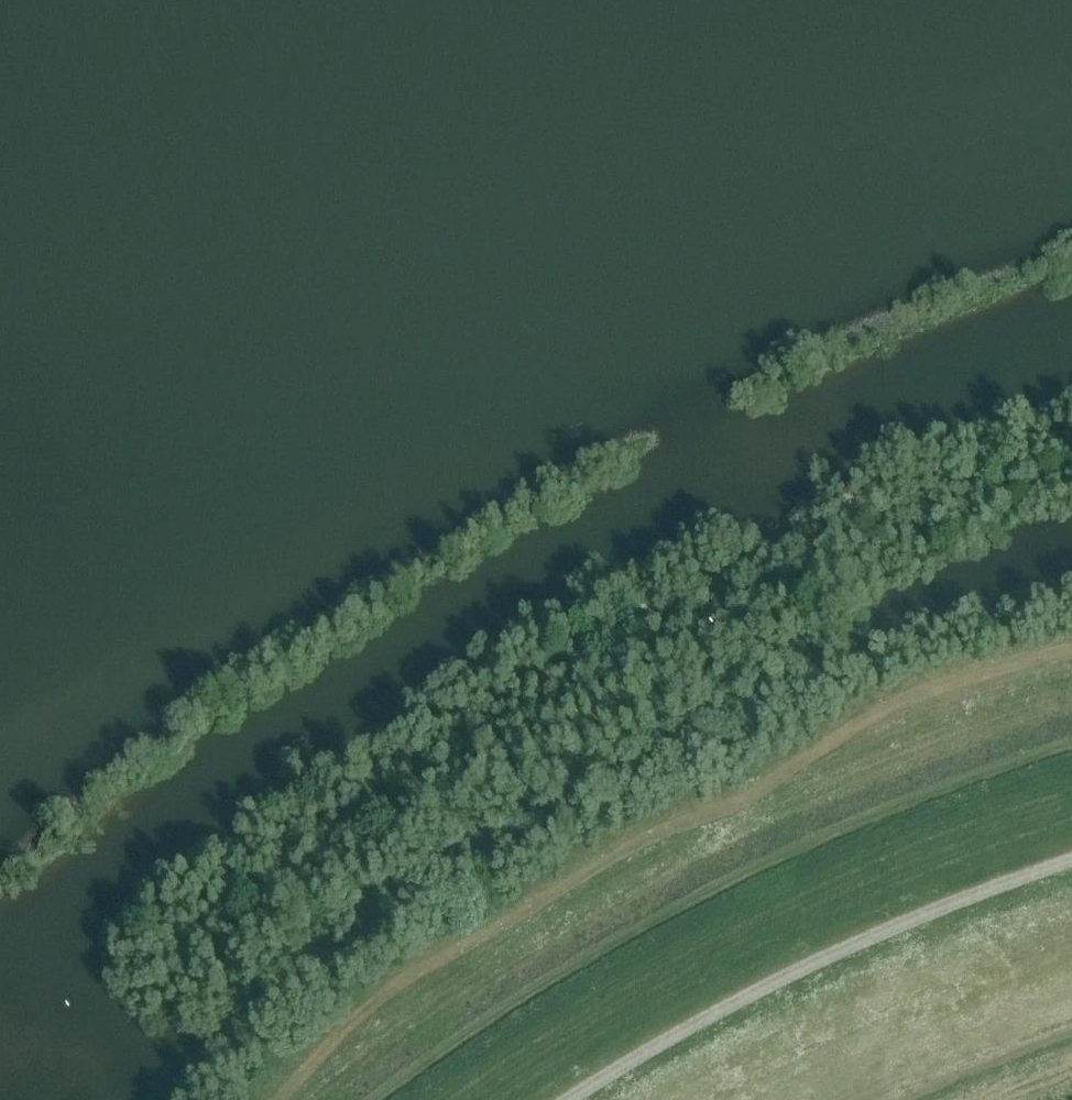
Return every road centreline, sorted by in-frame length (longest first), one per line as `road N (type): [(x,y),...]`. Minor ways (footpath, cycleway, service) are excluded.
road 1 (track): [(578,1099),(794,977),(1071,866)]

